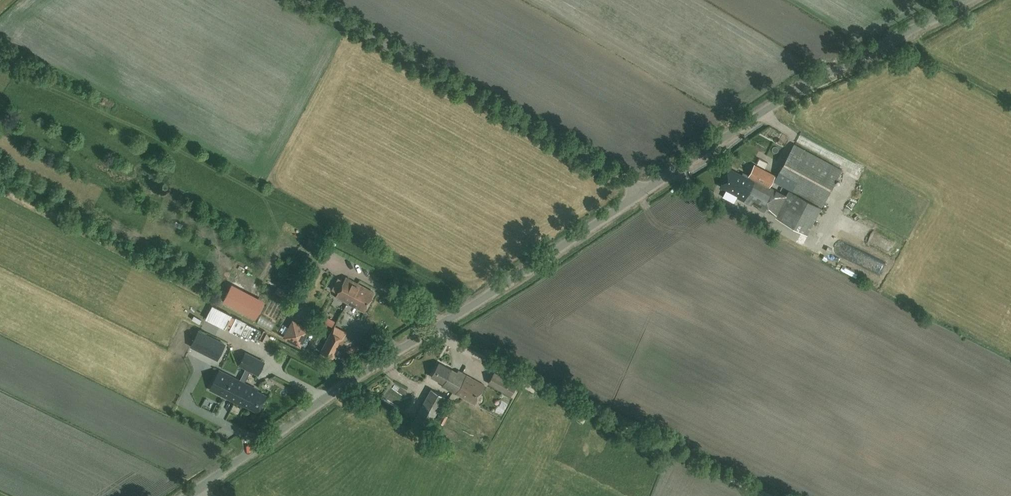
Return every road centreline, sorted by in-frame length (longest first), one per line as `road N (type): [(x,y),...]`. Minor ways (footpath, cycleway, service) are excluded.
road 1 (unclassified): [(182,495),(640,193)]
road 2 (unclassified): [(640,193),(626,177),(308,0)]
road 3 (unclassified): [(640,193),(804,86),(964,0)]
road 4 (track): [(770,495),(435,328)]

